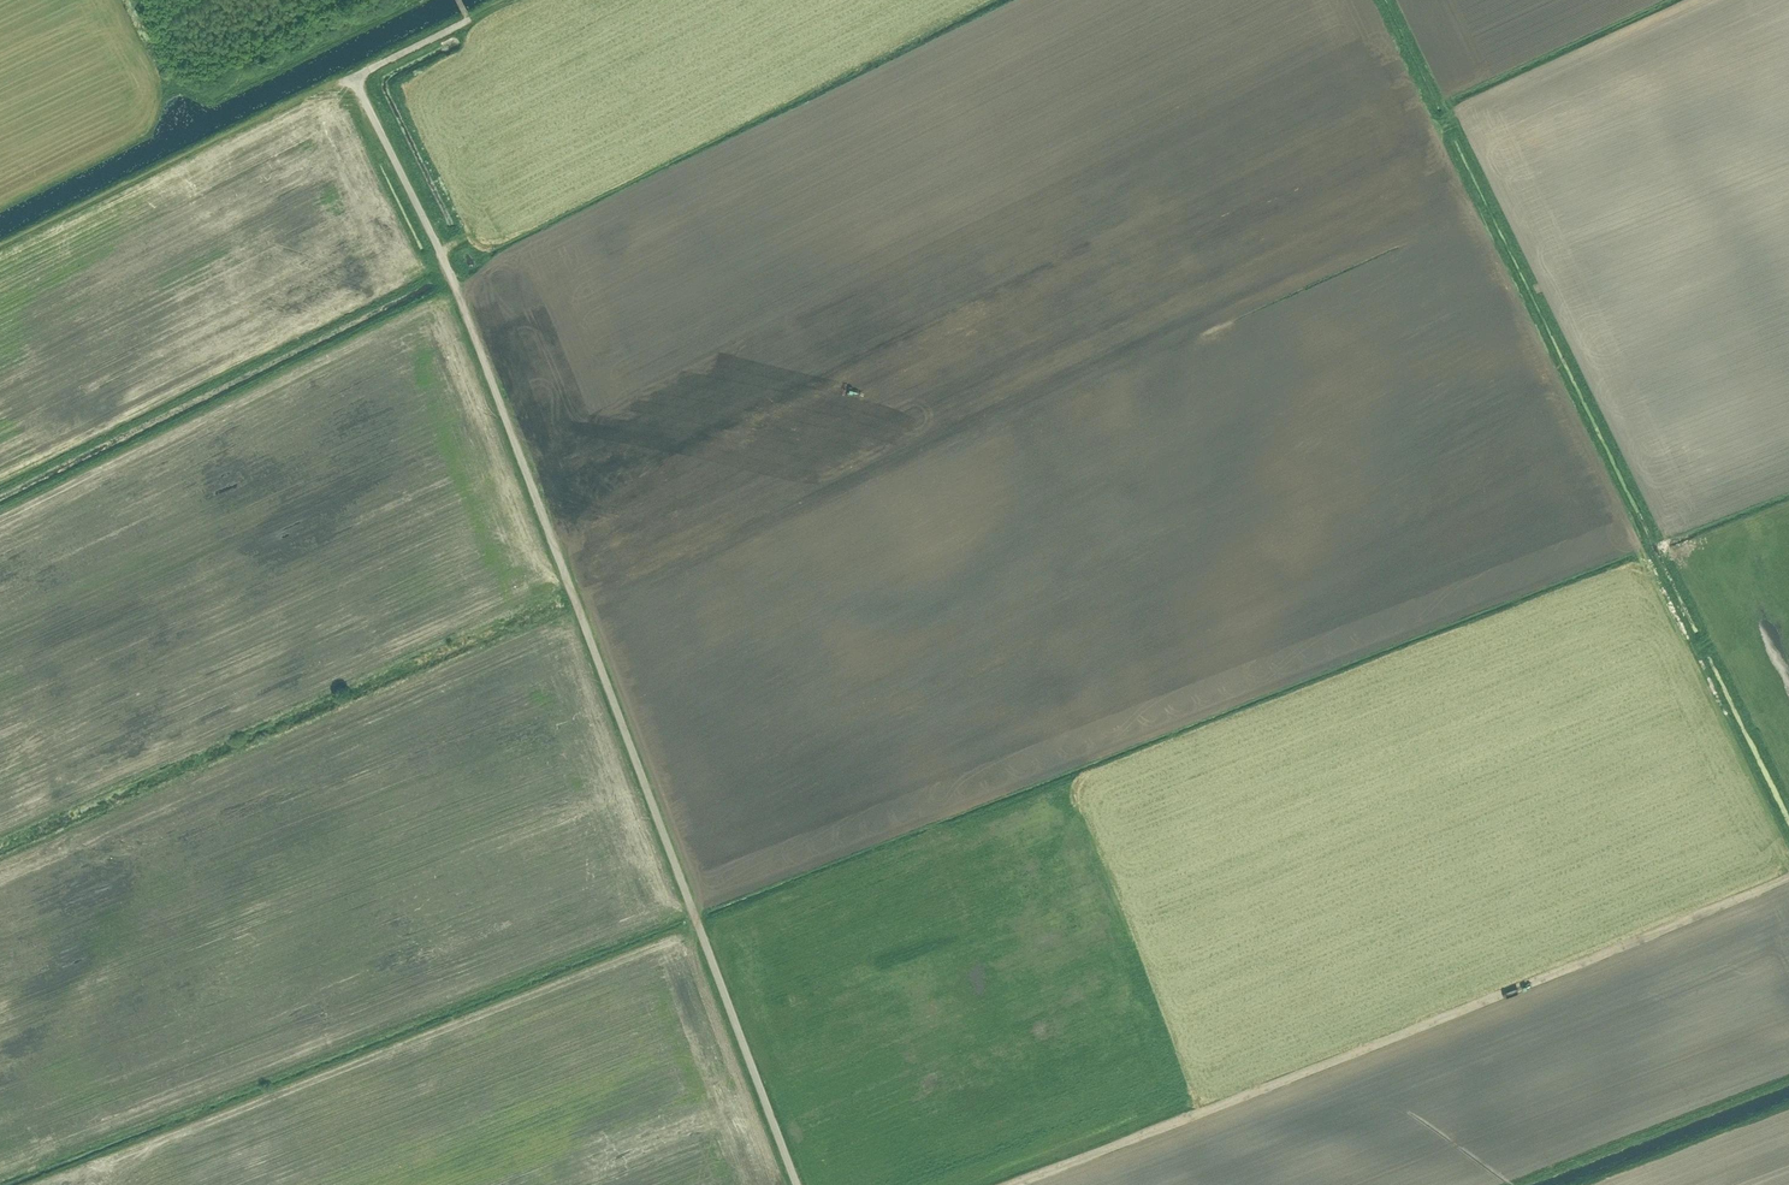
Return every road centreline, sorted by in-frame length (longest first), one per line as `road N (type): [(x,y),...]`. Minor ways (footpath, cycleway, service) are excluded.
road 1 (unclassified): [(796,1184),(468,319),(353,78),(468,18)]
road 2 (track): [(997,1184),(1788,873)]
road 3 (track): [(0,245),(353,78)]

